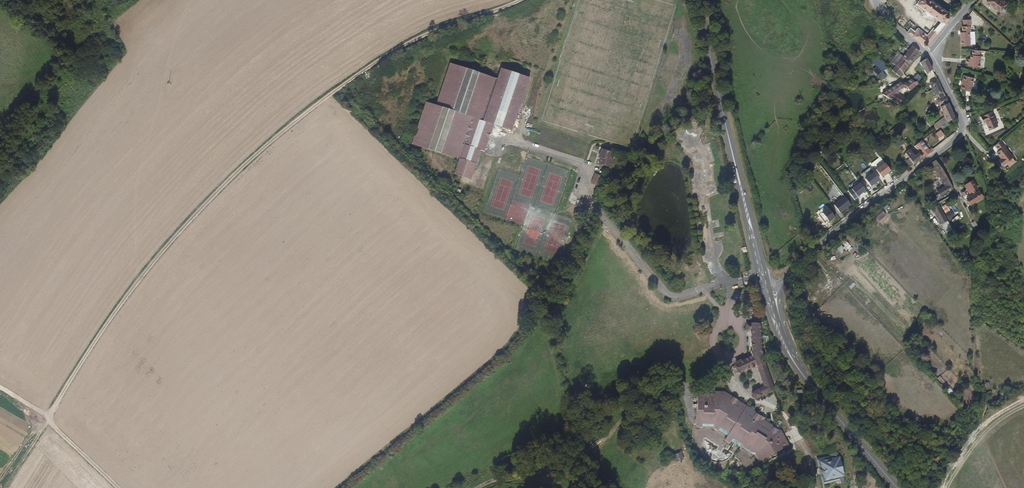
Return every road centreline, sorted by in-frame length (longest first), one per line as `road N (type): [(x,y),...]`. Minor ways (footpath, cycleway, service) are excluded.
road 1 (track): [(1,487),(141,267),(242,161),(408,38),(516,0)]
road 2 (unclassified): [(763,280),(784,277),(964,132),(931,57)]
road 3 (primary): [(763,280),(697,0)]
road 4 (primary): [(892,487),(792,363),(763,280)]
road 5 (track): [(117,487),(44,418),(0,389)]
road 6 (track): [(943,487),(978,432),(1023,399)]

